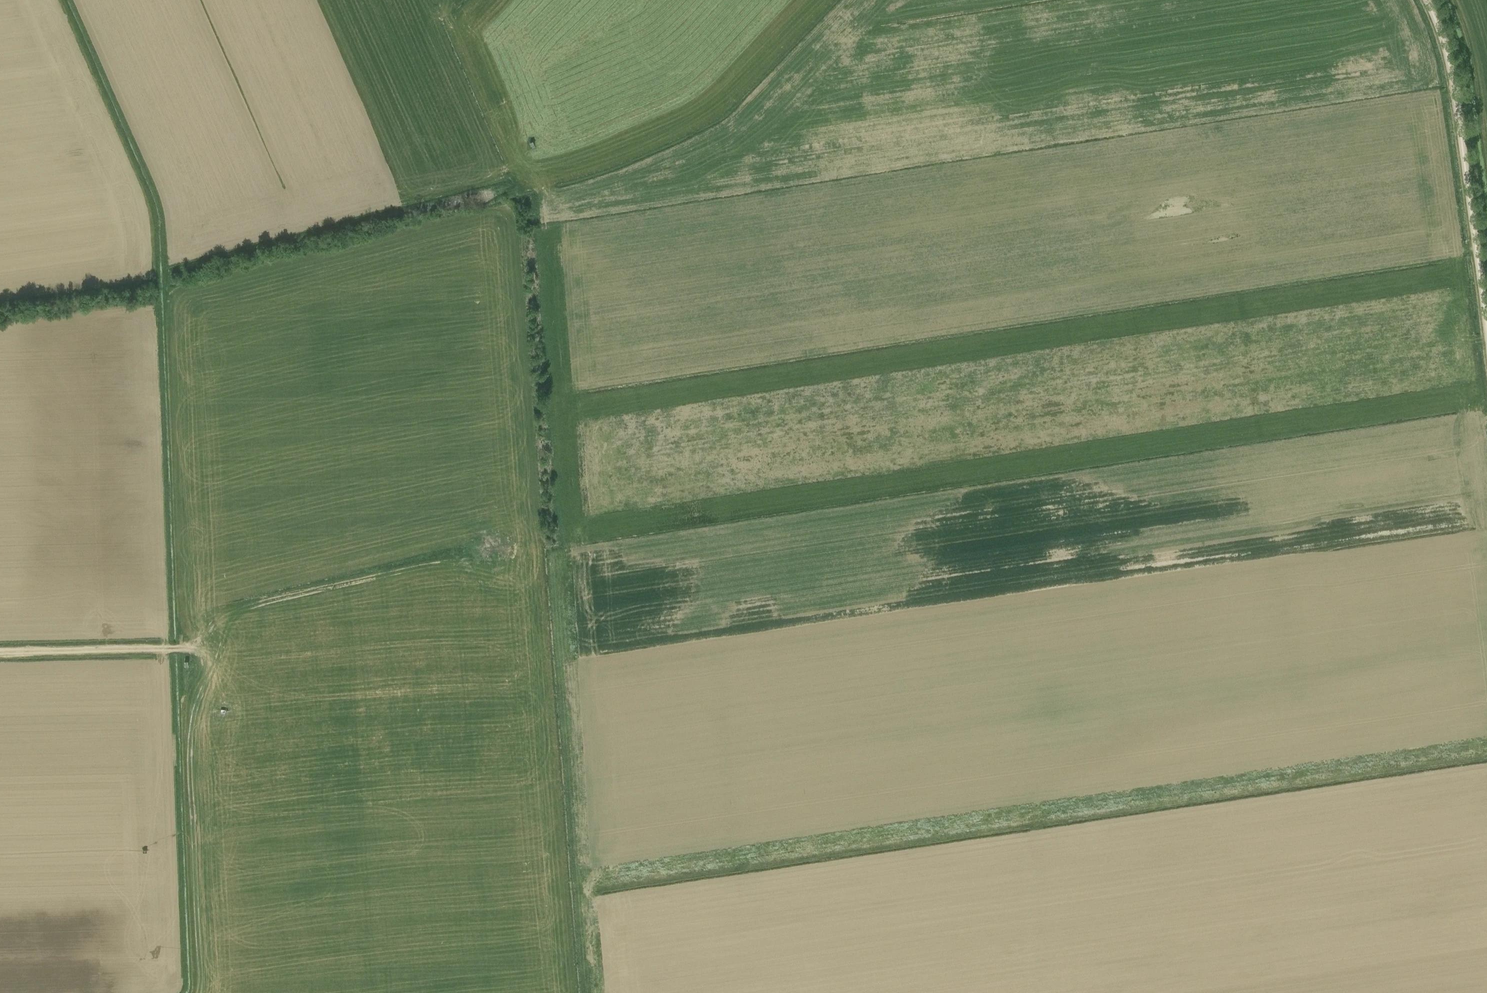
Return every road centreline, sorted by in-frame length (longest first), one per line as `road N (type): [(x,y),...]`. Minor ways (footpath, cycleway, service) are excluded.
road 1 (unclassified): [(1486,338),(1459,111),(1430,0)]

